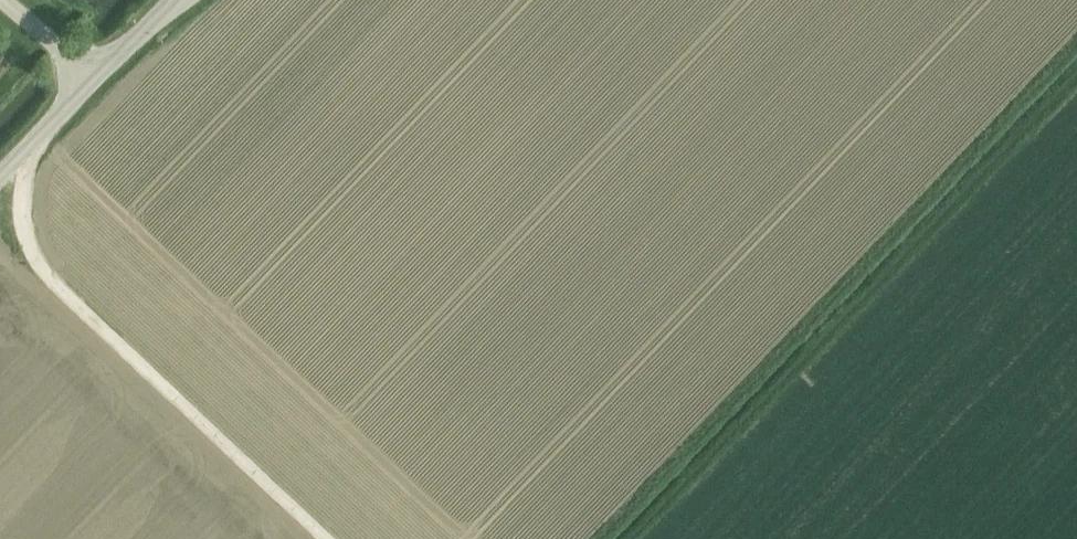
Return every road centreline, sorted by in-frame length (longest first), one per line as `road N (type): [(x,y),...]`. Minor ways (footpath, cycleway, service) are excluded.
road 1 (unclassified): [(0,182),(174,0)]

